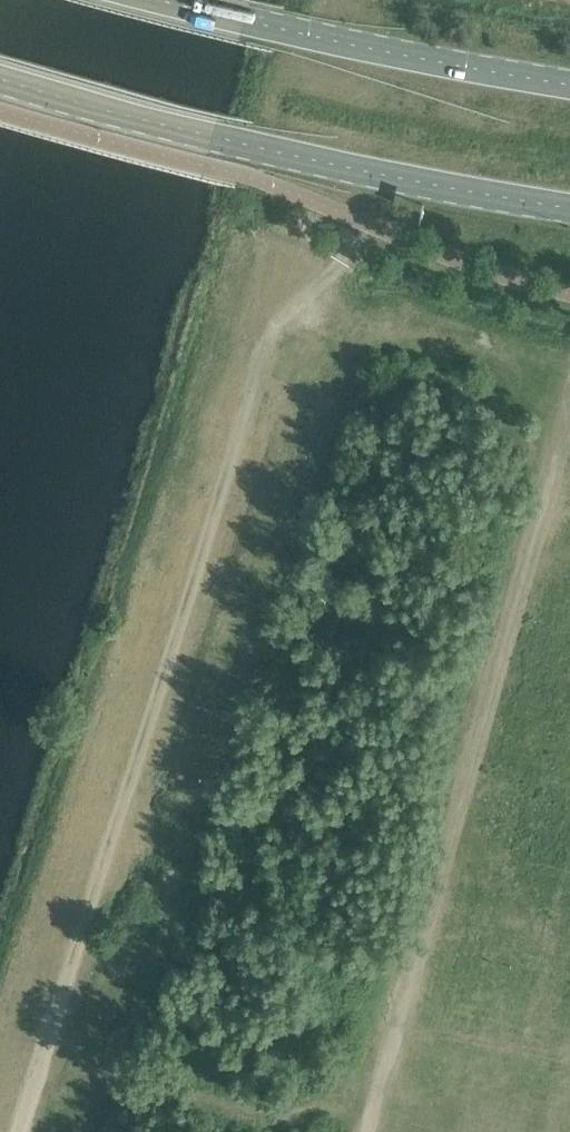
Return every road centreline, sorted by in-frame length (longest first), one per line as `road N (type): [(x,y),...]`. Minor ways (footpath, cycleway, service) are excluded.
road 1 (track): [(400,178),(376,225),(266,331),(210,538),(21,1131)]
road 2 (track): [(569,416),(367,1131)]
road 3 (primary): [(0,77),(247,144),(569,208)]
road 4 (primary): [(569,85),(167,0)]
road 5 (track): [(569,378),(307,294)]

